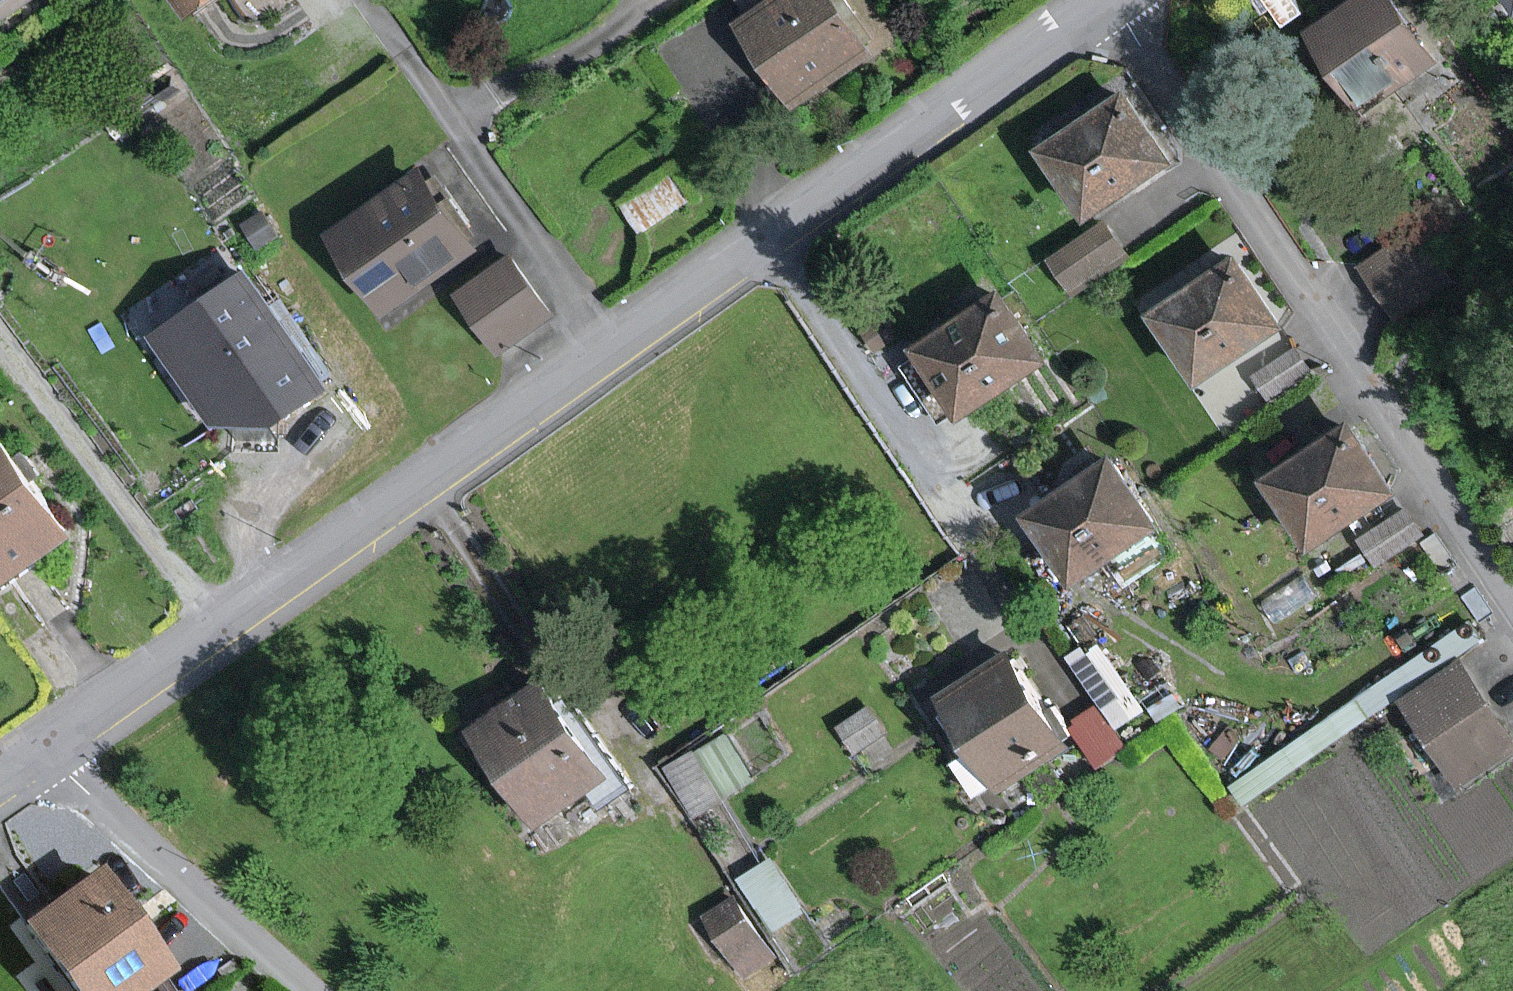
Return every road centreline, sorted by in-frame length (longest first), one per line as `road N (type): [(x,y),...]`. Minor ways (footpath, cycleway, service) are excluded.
road 1 (tertiary): [(46,748),(308,574),(1102,0)]
road 2 (residential): [(1112,0),(1309,308),(1512,601)]
road 3 (residential): [(300,990),(46,748)]
road 4 (track): [(421,492),(562,680)]

